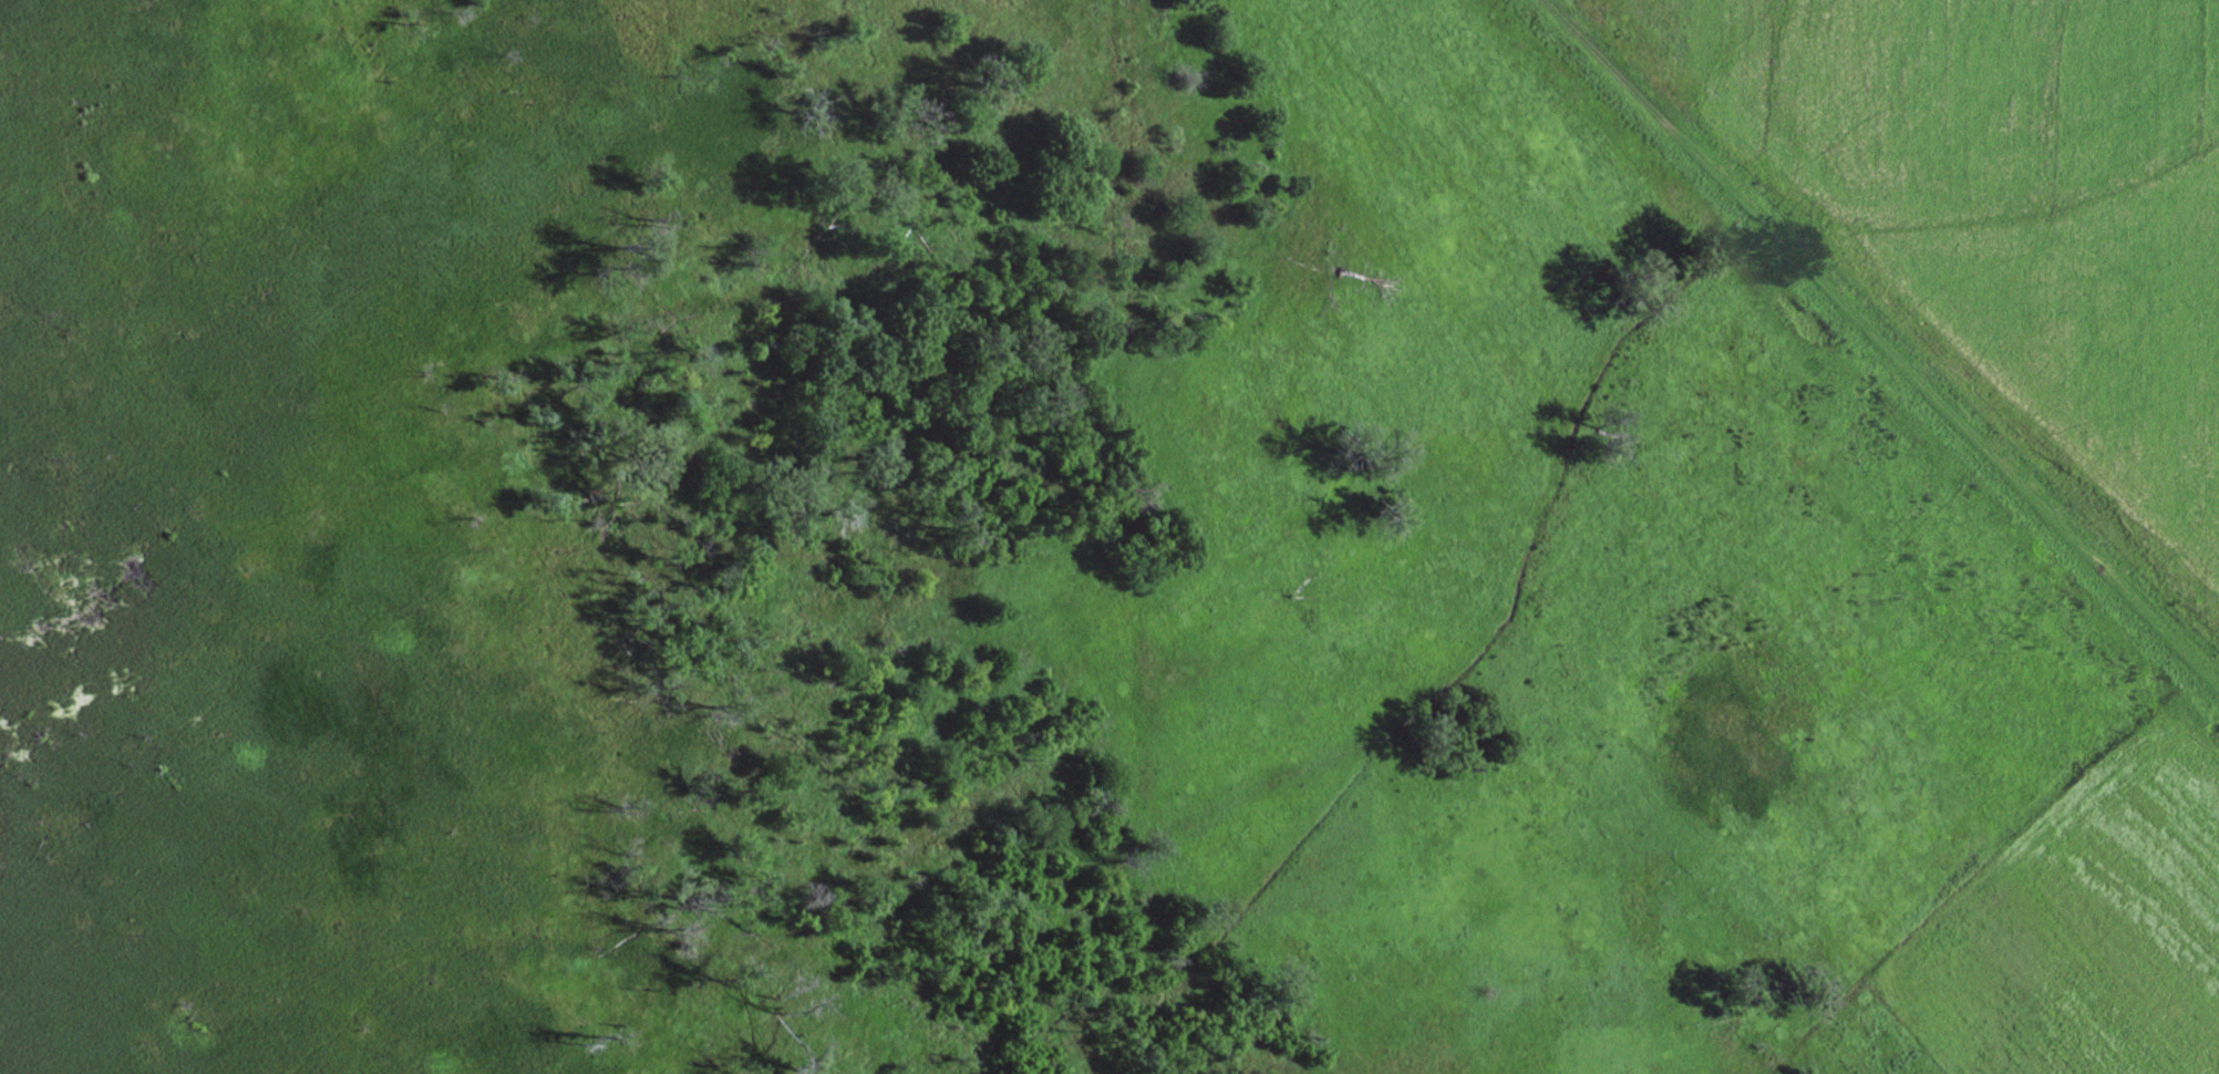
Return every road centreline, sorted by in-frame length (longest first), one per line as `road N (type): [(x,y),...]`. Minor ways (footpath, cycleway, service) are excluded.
road 1 (residential): [(2218,696),(1538,0)]

